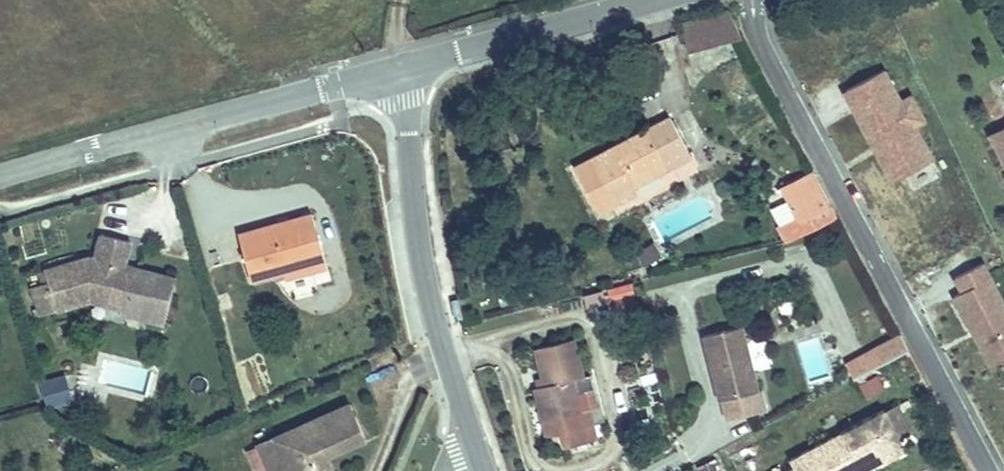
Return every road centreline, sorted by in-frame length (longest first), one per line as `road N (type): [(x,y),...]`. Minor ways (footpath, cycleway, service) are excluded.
road 1 (residential): [(992,470),(748,0)]
road 2 (tertiary): [(0,177),(400,66)]
road 3 (unclassified): [(400,66),(417,231),(476,450)]
road 4 (tertiary): [(400,66),(649,0)]

